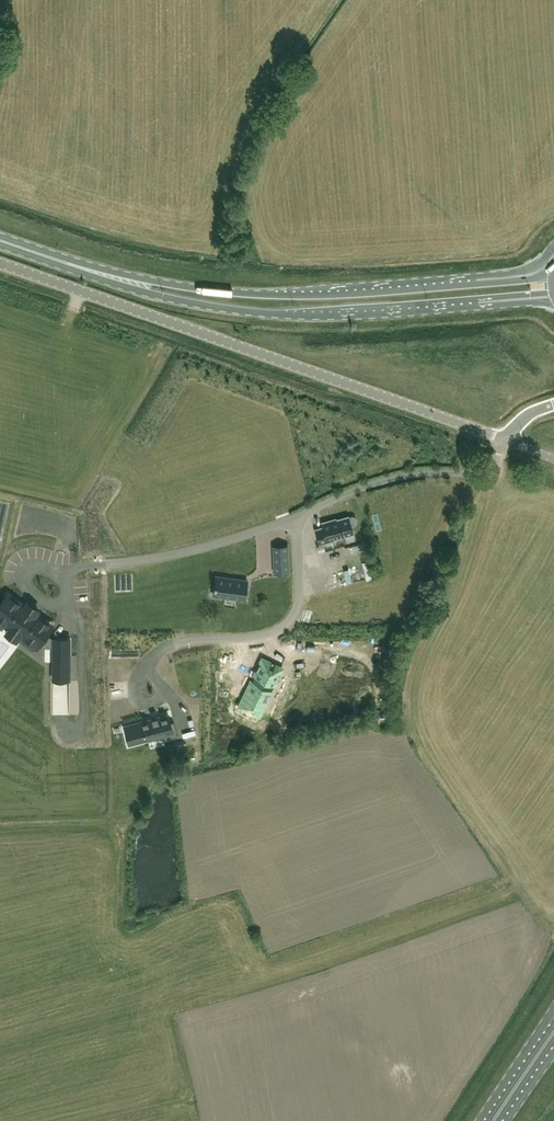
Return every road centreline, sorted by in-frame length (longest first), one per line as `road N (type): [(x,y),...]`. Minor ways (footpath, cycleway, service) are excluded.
road 1 (unclassified): [(503,440),(0,261)]
road 2 (primary): [(40,254),(149,292),(261,313),(484,302)]
road 3 (primary): [(481,283),(259,294),(151,281),(40,254)]
road 4 (unclassified): [(137,670),(176,644),(257,638),(287,623),(300,598),(293,519)]
road 5 (unclassified): [(503,440),(482,475),(412,474),(293,519)]
road 6 (unclassified): [(293,519),(175,554),(82,567)]

